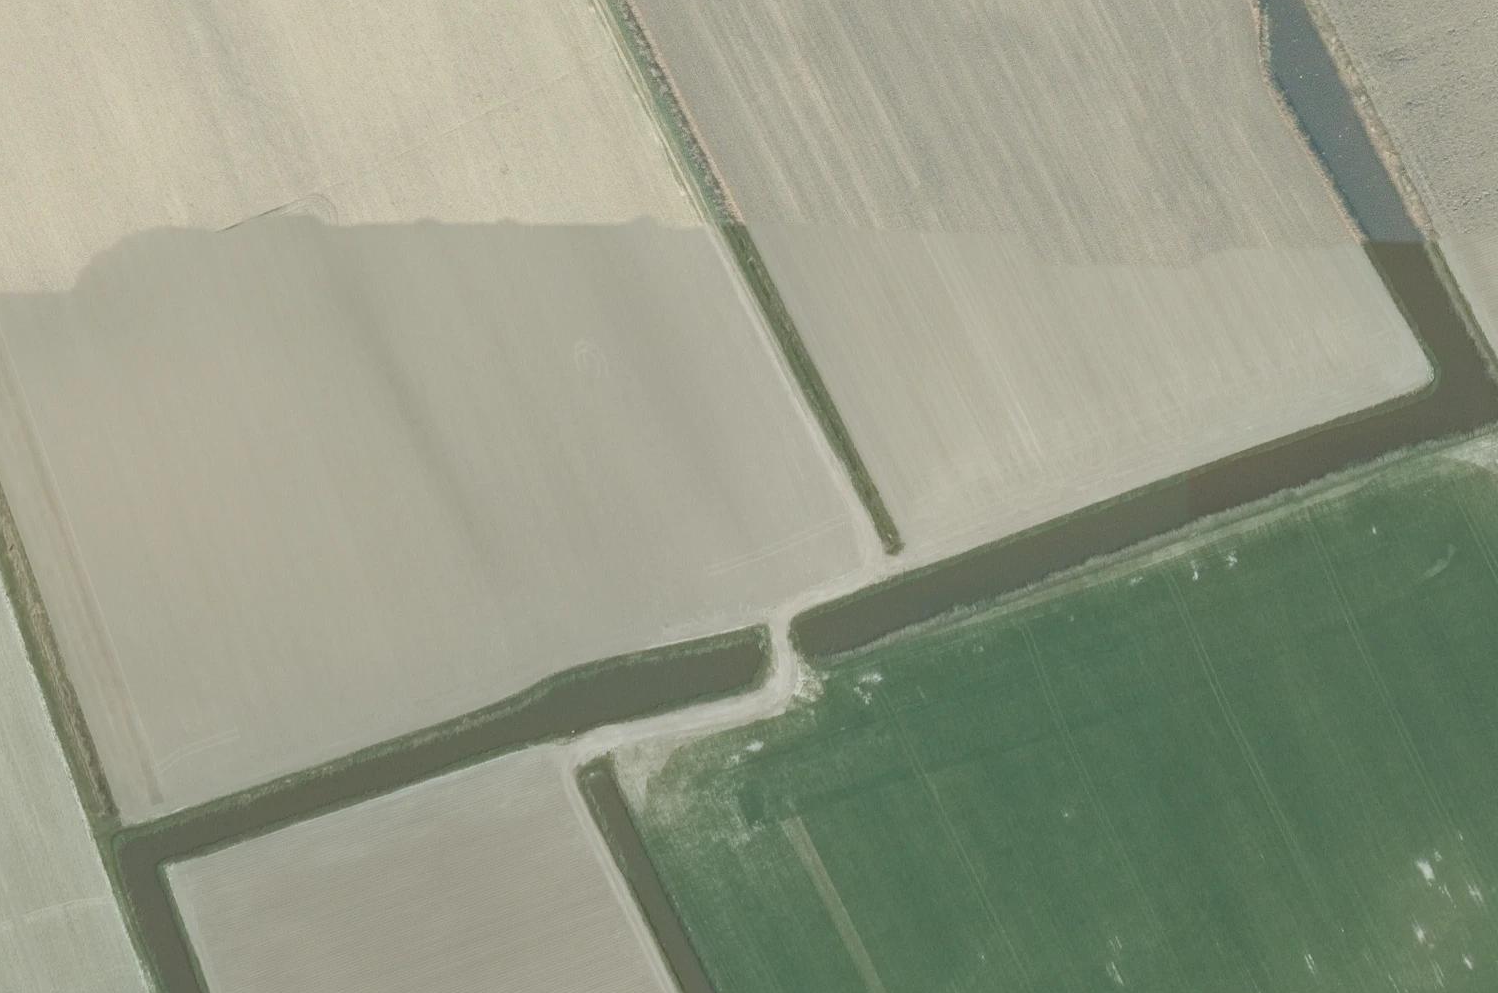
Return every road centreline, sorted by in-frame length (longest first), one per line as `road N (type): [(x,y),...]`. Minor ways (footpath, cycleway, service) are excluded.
road 1 (track): [(601,0),(867,534),(868,562),(857,576),(777,613)]

